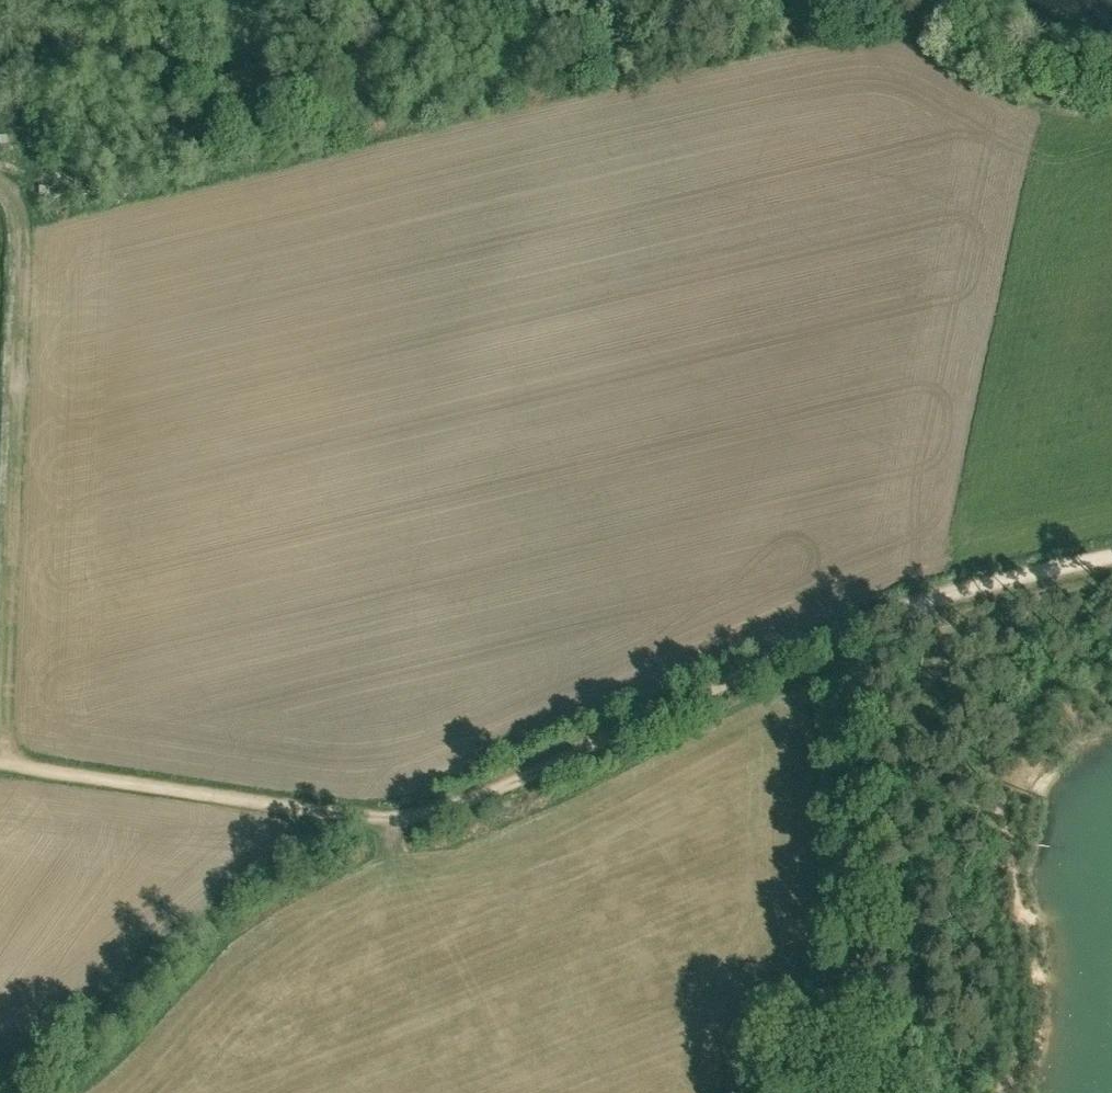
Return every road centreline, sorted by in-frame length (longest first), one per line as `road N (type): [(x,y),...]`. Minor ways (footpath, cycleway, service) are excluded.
road 1 (track): [(878,611),(451,810),(403,821),(0,765)]
road 2 (track): [(1111,553),(878,611)]

